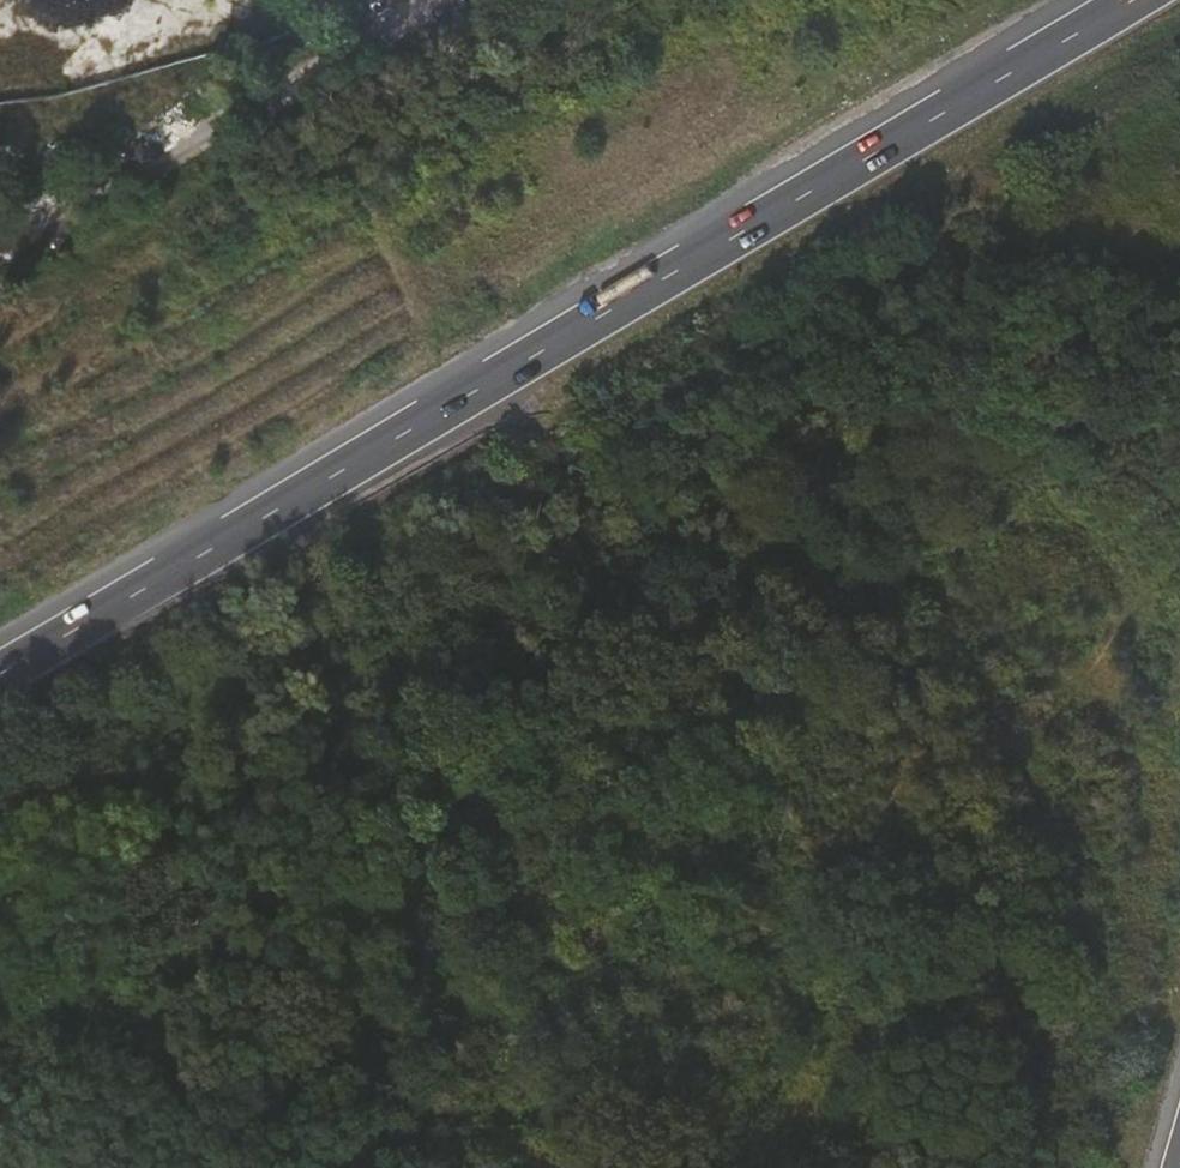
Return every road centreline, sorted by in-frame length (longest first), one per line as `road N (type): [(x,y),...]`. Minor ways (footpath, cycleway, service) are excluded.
road 1 (motorway): [(1138,0),(0,678)]

